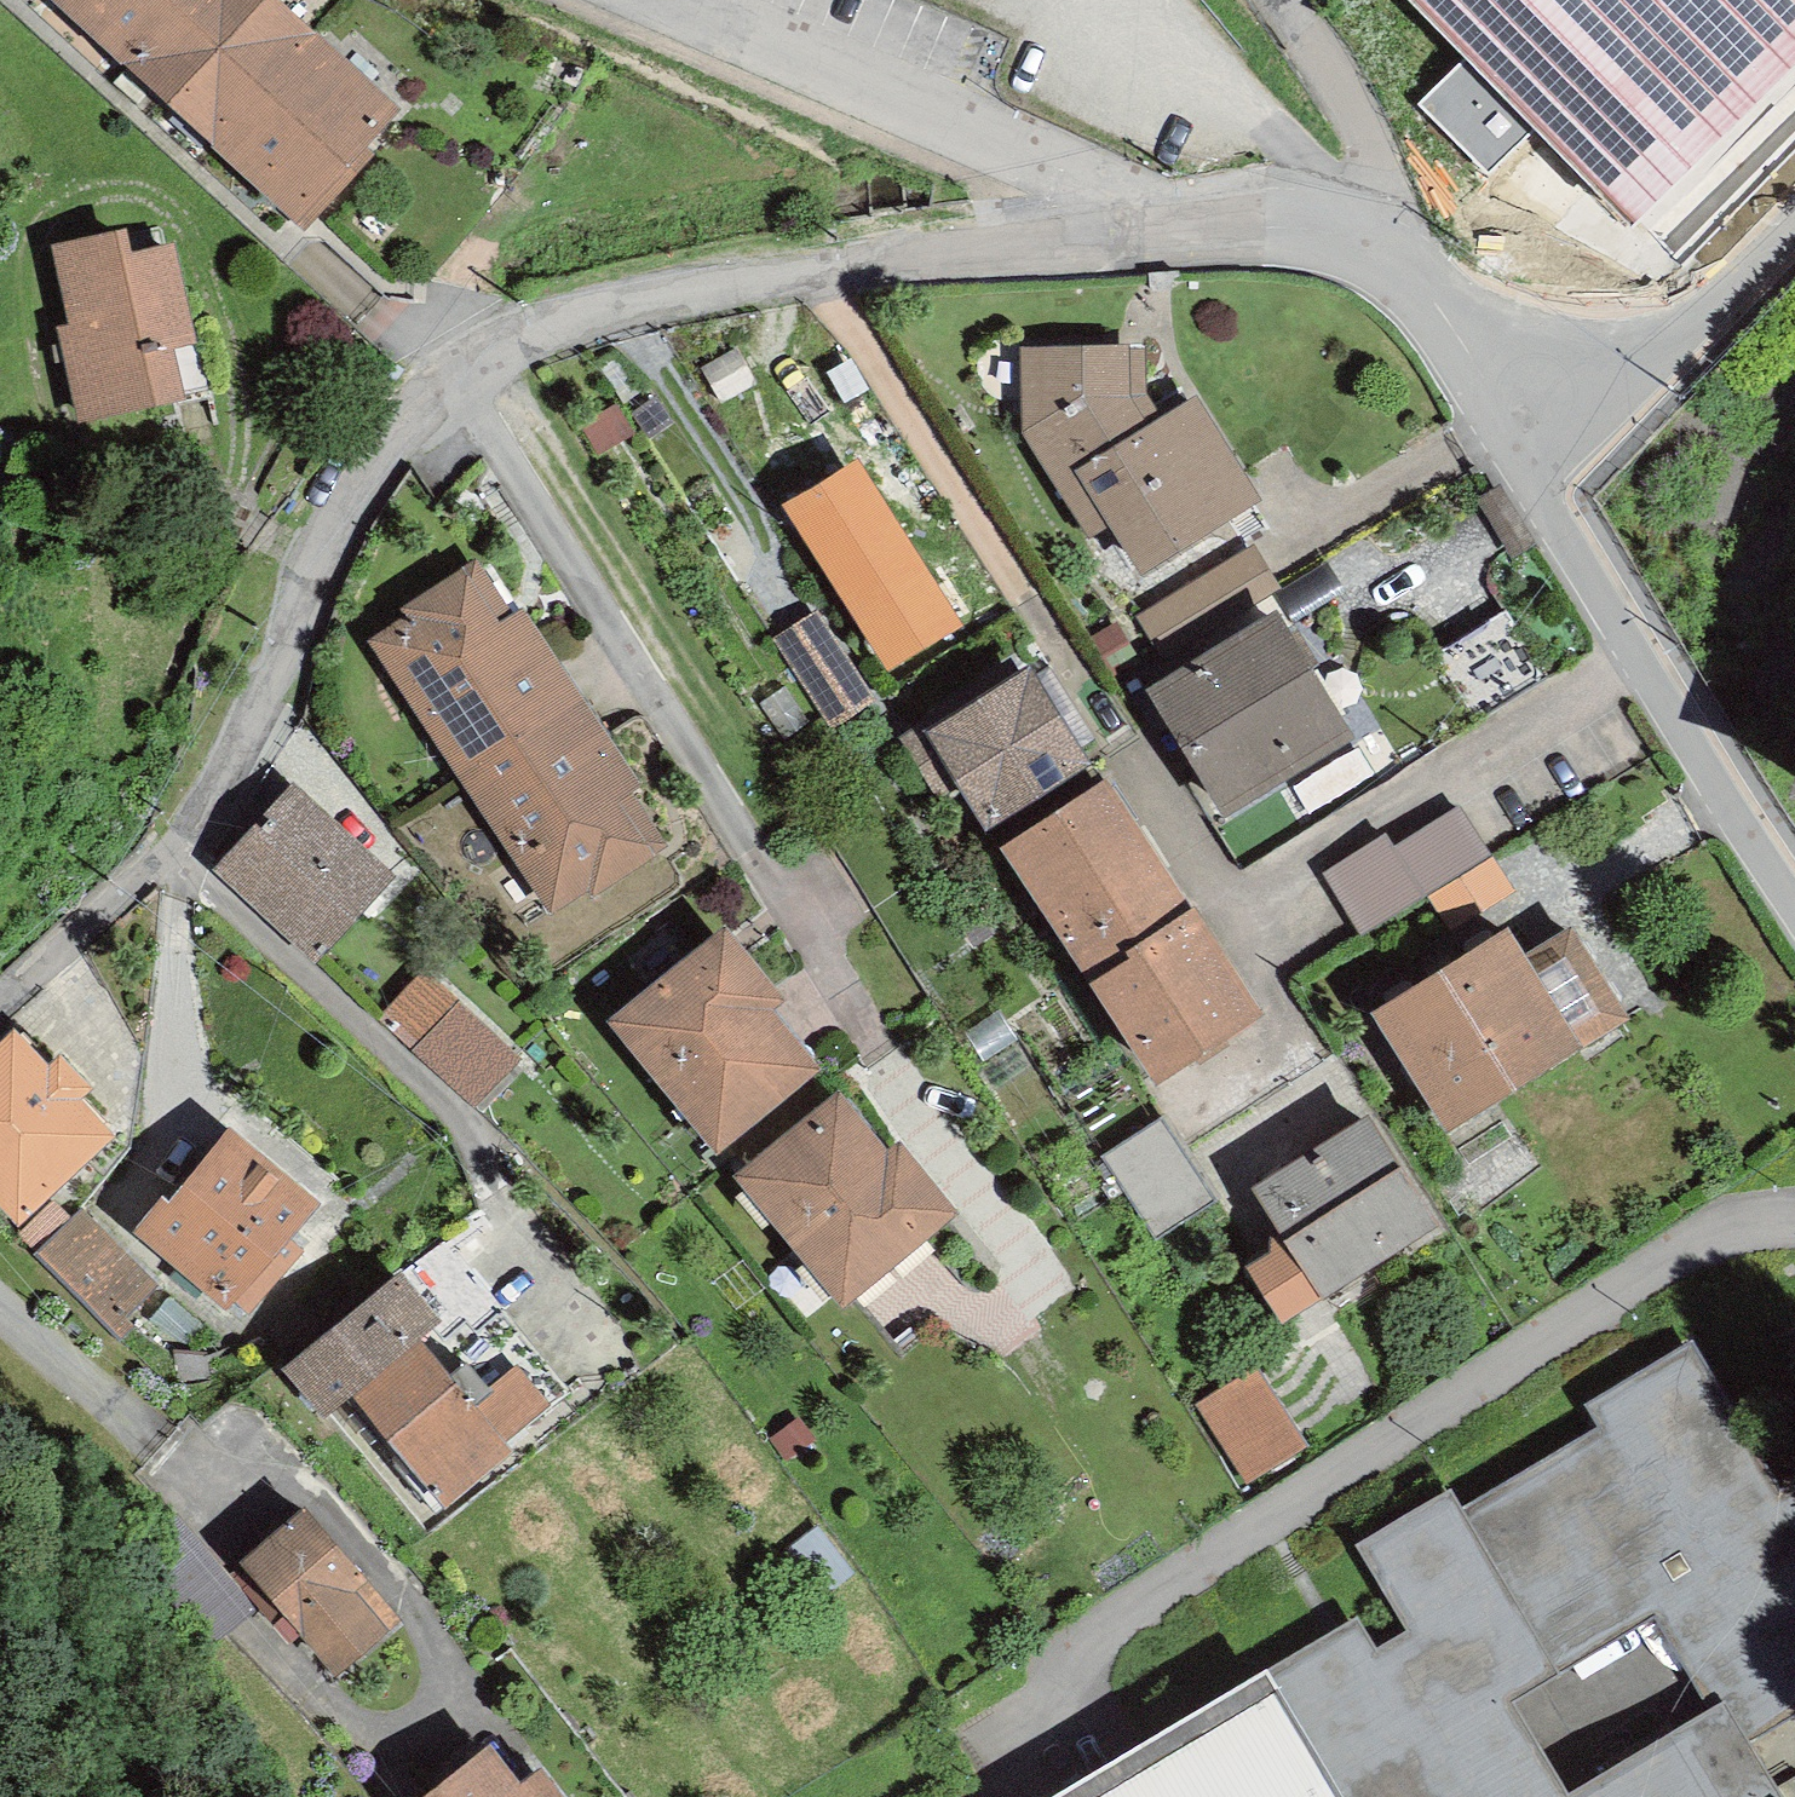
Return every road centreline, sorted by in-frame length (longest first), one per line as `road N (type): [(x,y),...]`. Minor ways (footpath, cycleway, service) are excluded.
road 1 (residential): [(1216,223),(827,265),(512,330),(454,379)]
road 2 (residential): [(454,379),(289,556),(232,713),(165,855),(0,1003)]
road 3 (residential): [(681,0),(1216,223)]
road 4 (residential): [(454,379),(753,847)]
road 5 (residential): [(1537,463),(1794,890)]
road 6 (residential): [(1537,463),(1458,312),(1361,231),(1216,223)]
road 7 (residential): [(1537,463),(1794,211)]
road 8 (residential): [(0,1312),(169,1463)]

